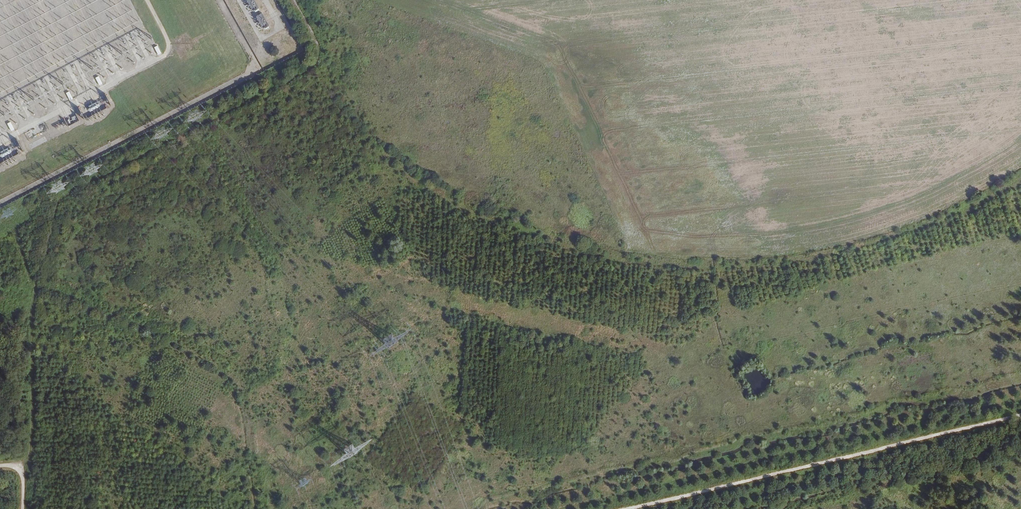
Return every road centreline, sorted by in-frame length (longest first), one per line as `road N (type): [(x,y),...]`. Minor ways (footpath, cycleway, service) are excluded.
road 1 (track): [(629,508),(1020,420)]

